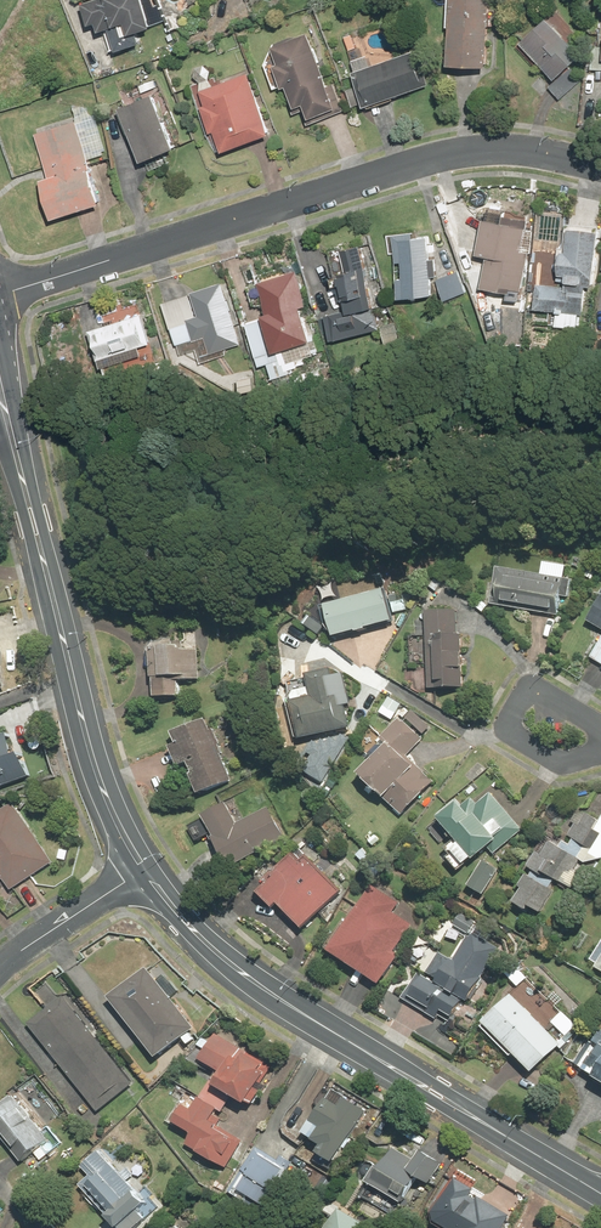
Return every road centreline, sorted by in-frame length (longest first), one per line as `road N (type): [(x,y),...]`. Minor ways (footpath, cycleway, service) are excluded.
road 1 (residential): [(0,293),(429,159),(518,150),(600,166)]
road 2 (tertiary): [(143,863),(211,948),(263,987),(600,1190)]
road 3 (tertiary): [(0,382),(95,766),(143,863)]
road 4 (residential): [(143,863),(0,974)]
road 5 (residential): [(514,728),(516,706),(538,690),(600,729)]

